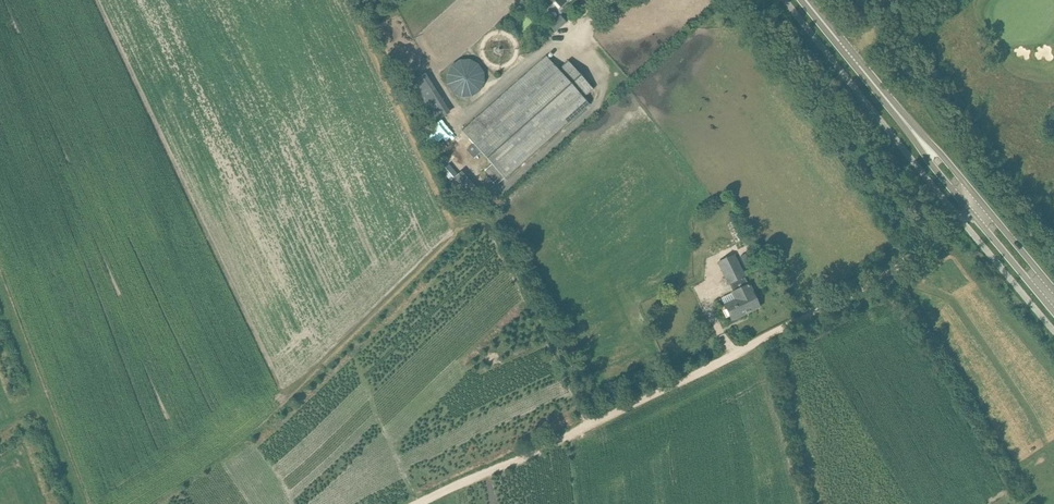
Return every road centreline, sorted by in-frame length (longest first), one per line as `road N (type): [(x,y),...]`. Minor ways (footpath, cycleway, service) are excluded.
road 1 (track): [(960,217),(902,265),(782,330),(422,503)]
road 2 (secondary): [(1053,298),(806,0)]

